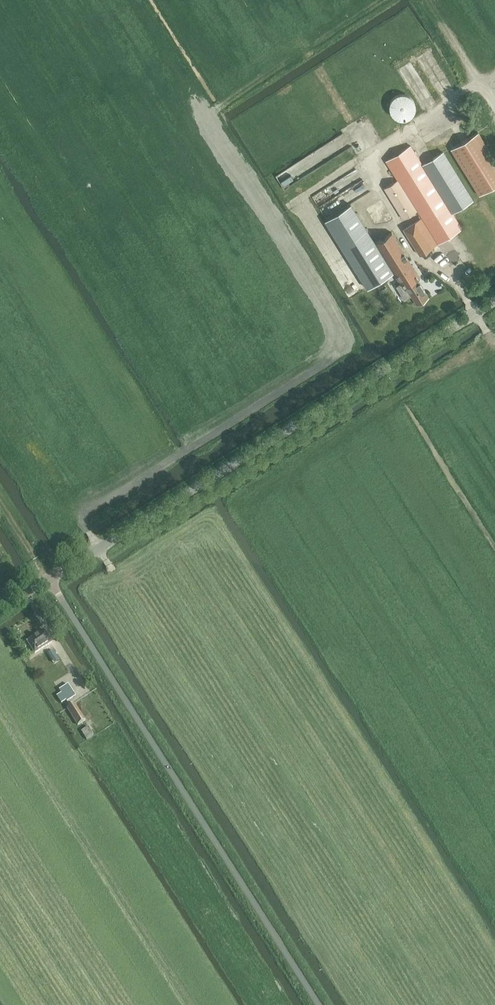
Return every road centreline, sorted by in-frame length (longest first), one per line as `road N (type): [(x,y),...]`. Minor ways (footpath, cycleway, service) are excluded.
road 1 (tertiary): [(0,609),(494,302)]

